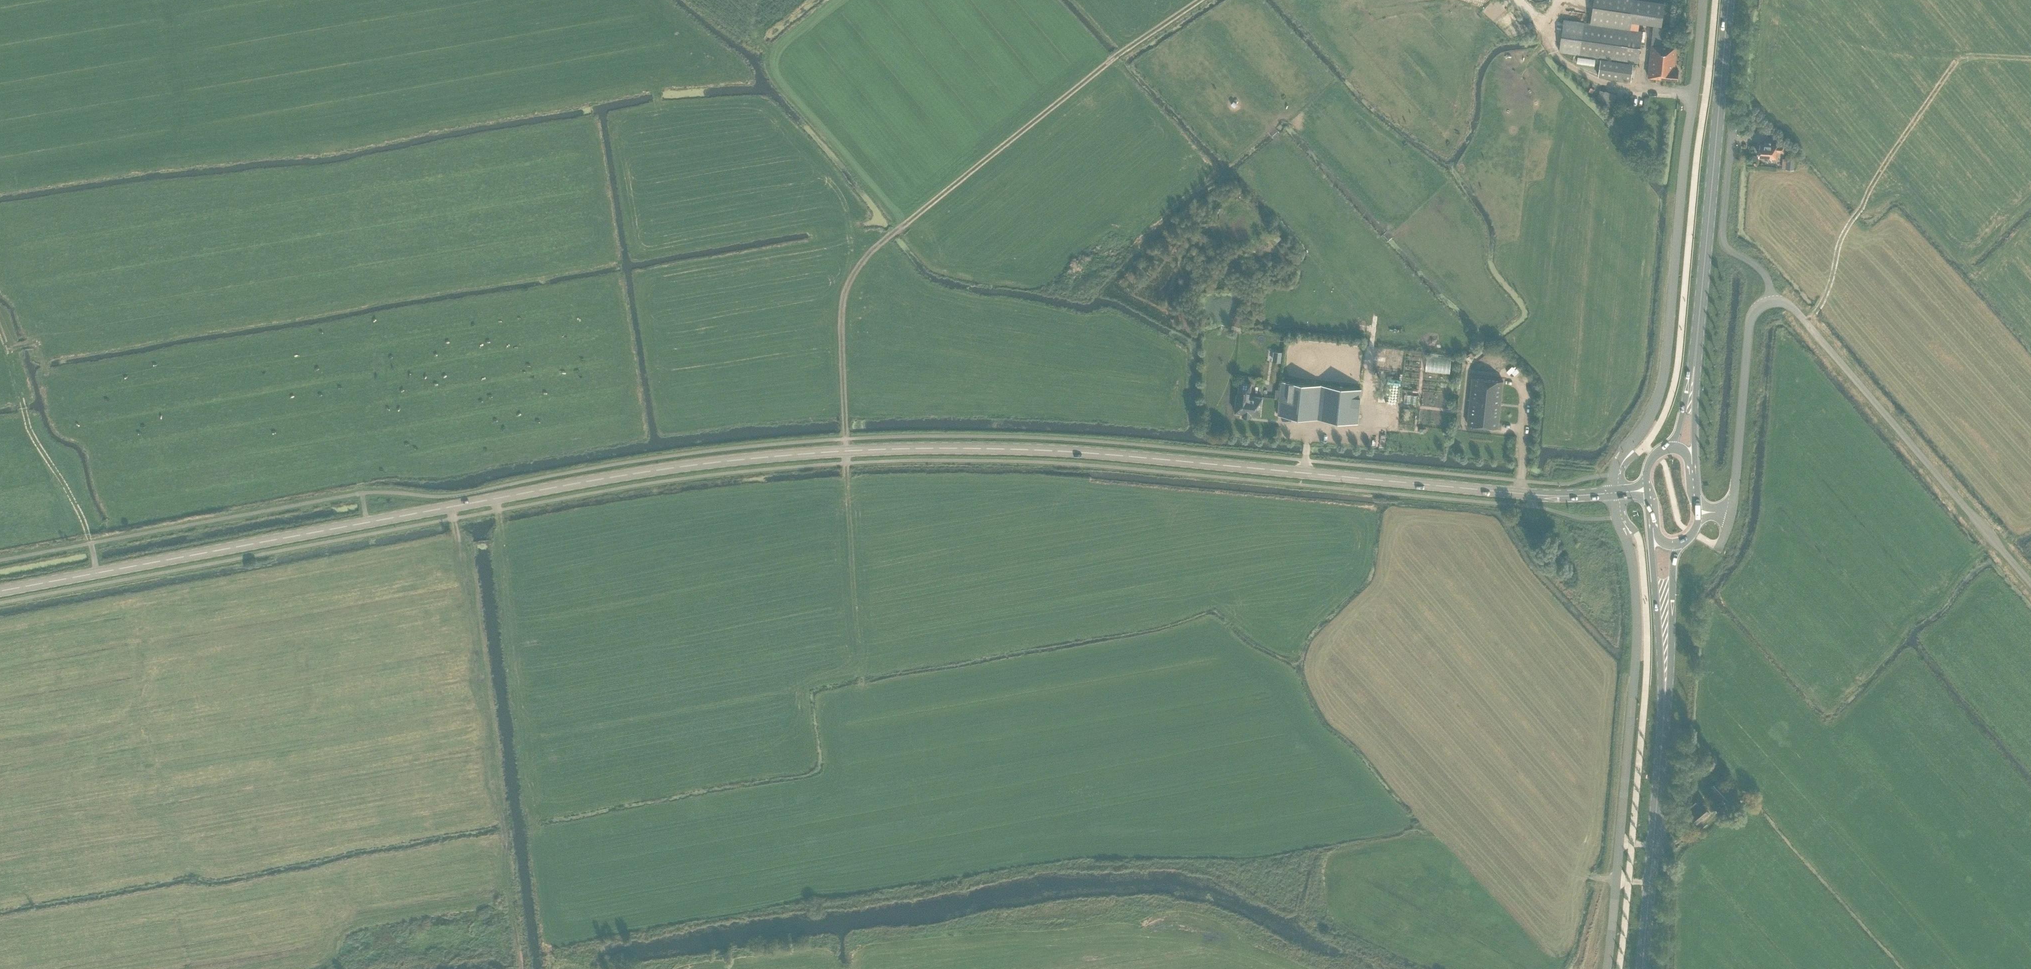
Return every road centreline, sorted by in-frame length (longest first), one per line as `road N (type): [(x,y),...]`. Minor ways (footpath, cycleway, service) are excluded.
road 1 (tertiary): [(1613,493),(1524,494),(1043,450),(844,451),(578,482),(0,590)]
road 2 (unclassified): [(1613,493),(1616,463),(1649,418),(1665,370),(1703,0)]
road 3 (unclassified): [(1607,968),(1637,639),(1633,567),(1613,493)]
road 4 (unclassified): [(2030,586),(1798,313),(1772,301)]
road 5 (primary): [(1694,366),(1728,0)]
road 6 (primary): [(1642,968),(1665,699)]
road 7 (unclassified): [(1731,512),(1748,327),(1753,312),(1772,301)]
road 8 (unclassified): [(1772,301),(1762,271),(1723,241),(1733,125)]
road 9 (primary): [(1649,523),(1665,699)]
road 10 (primary): [(1665,699),(1678,543)]

